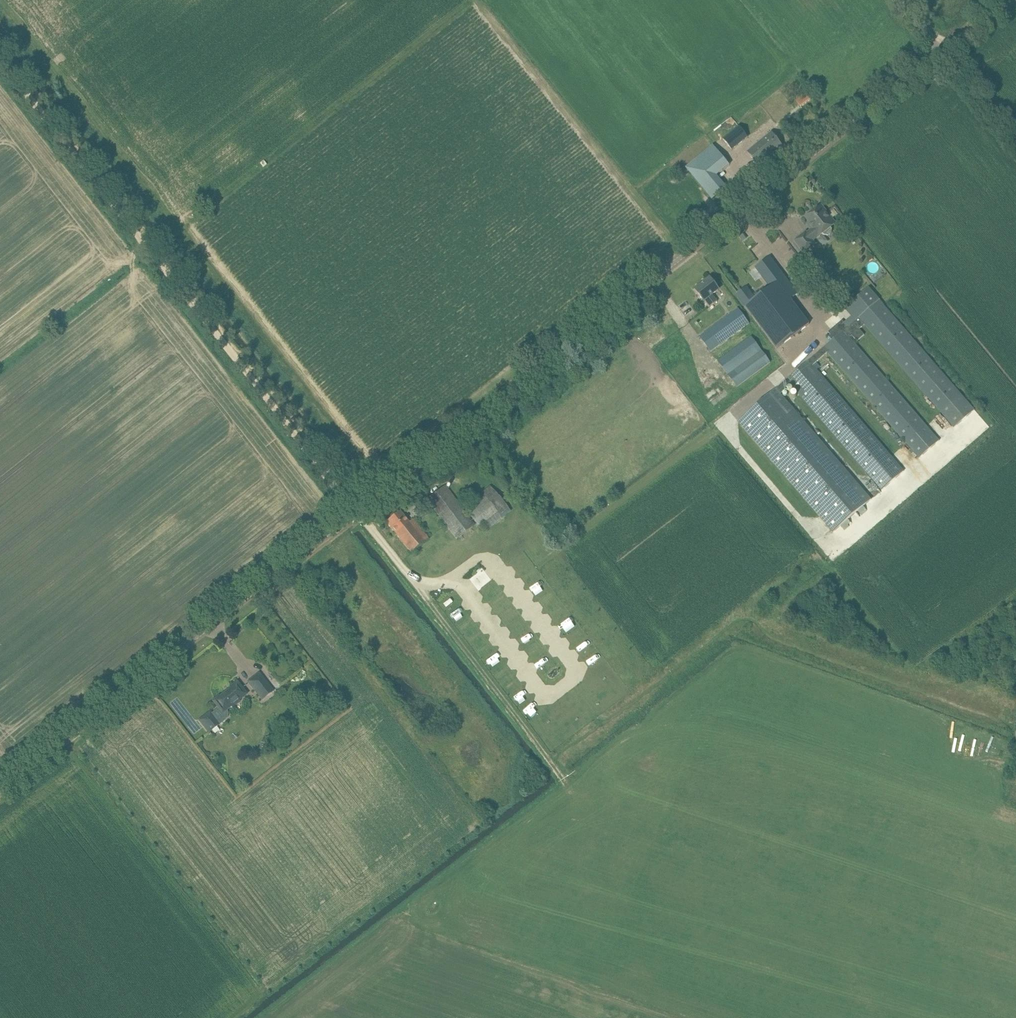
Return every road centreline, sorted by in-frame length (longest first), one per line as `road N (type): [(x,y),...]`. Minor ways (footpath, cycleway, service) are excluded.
road 1 (tertiary): [(0,792),(508,378),(937,52)]
road 2 (track): [(1015,716),(743,618),(552,759),(409,574)]
road 3 (track): [(353,506),(0,57)]
road 4 (track): [(353,506),(424,582),(445,582),(481,558),(495,560),(576,666),(556,693),(535,689)]
road 5 (track): [(535,689),(454,577)]

